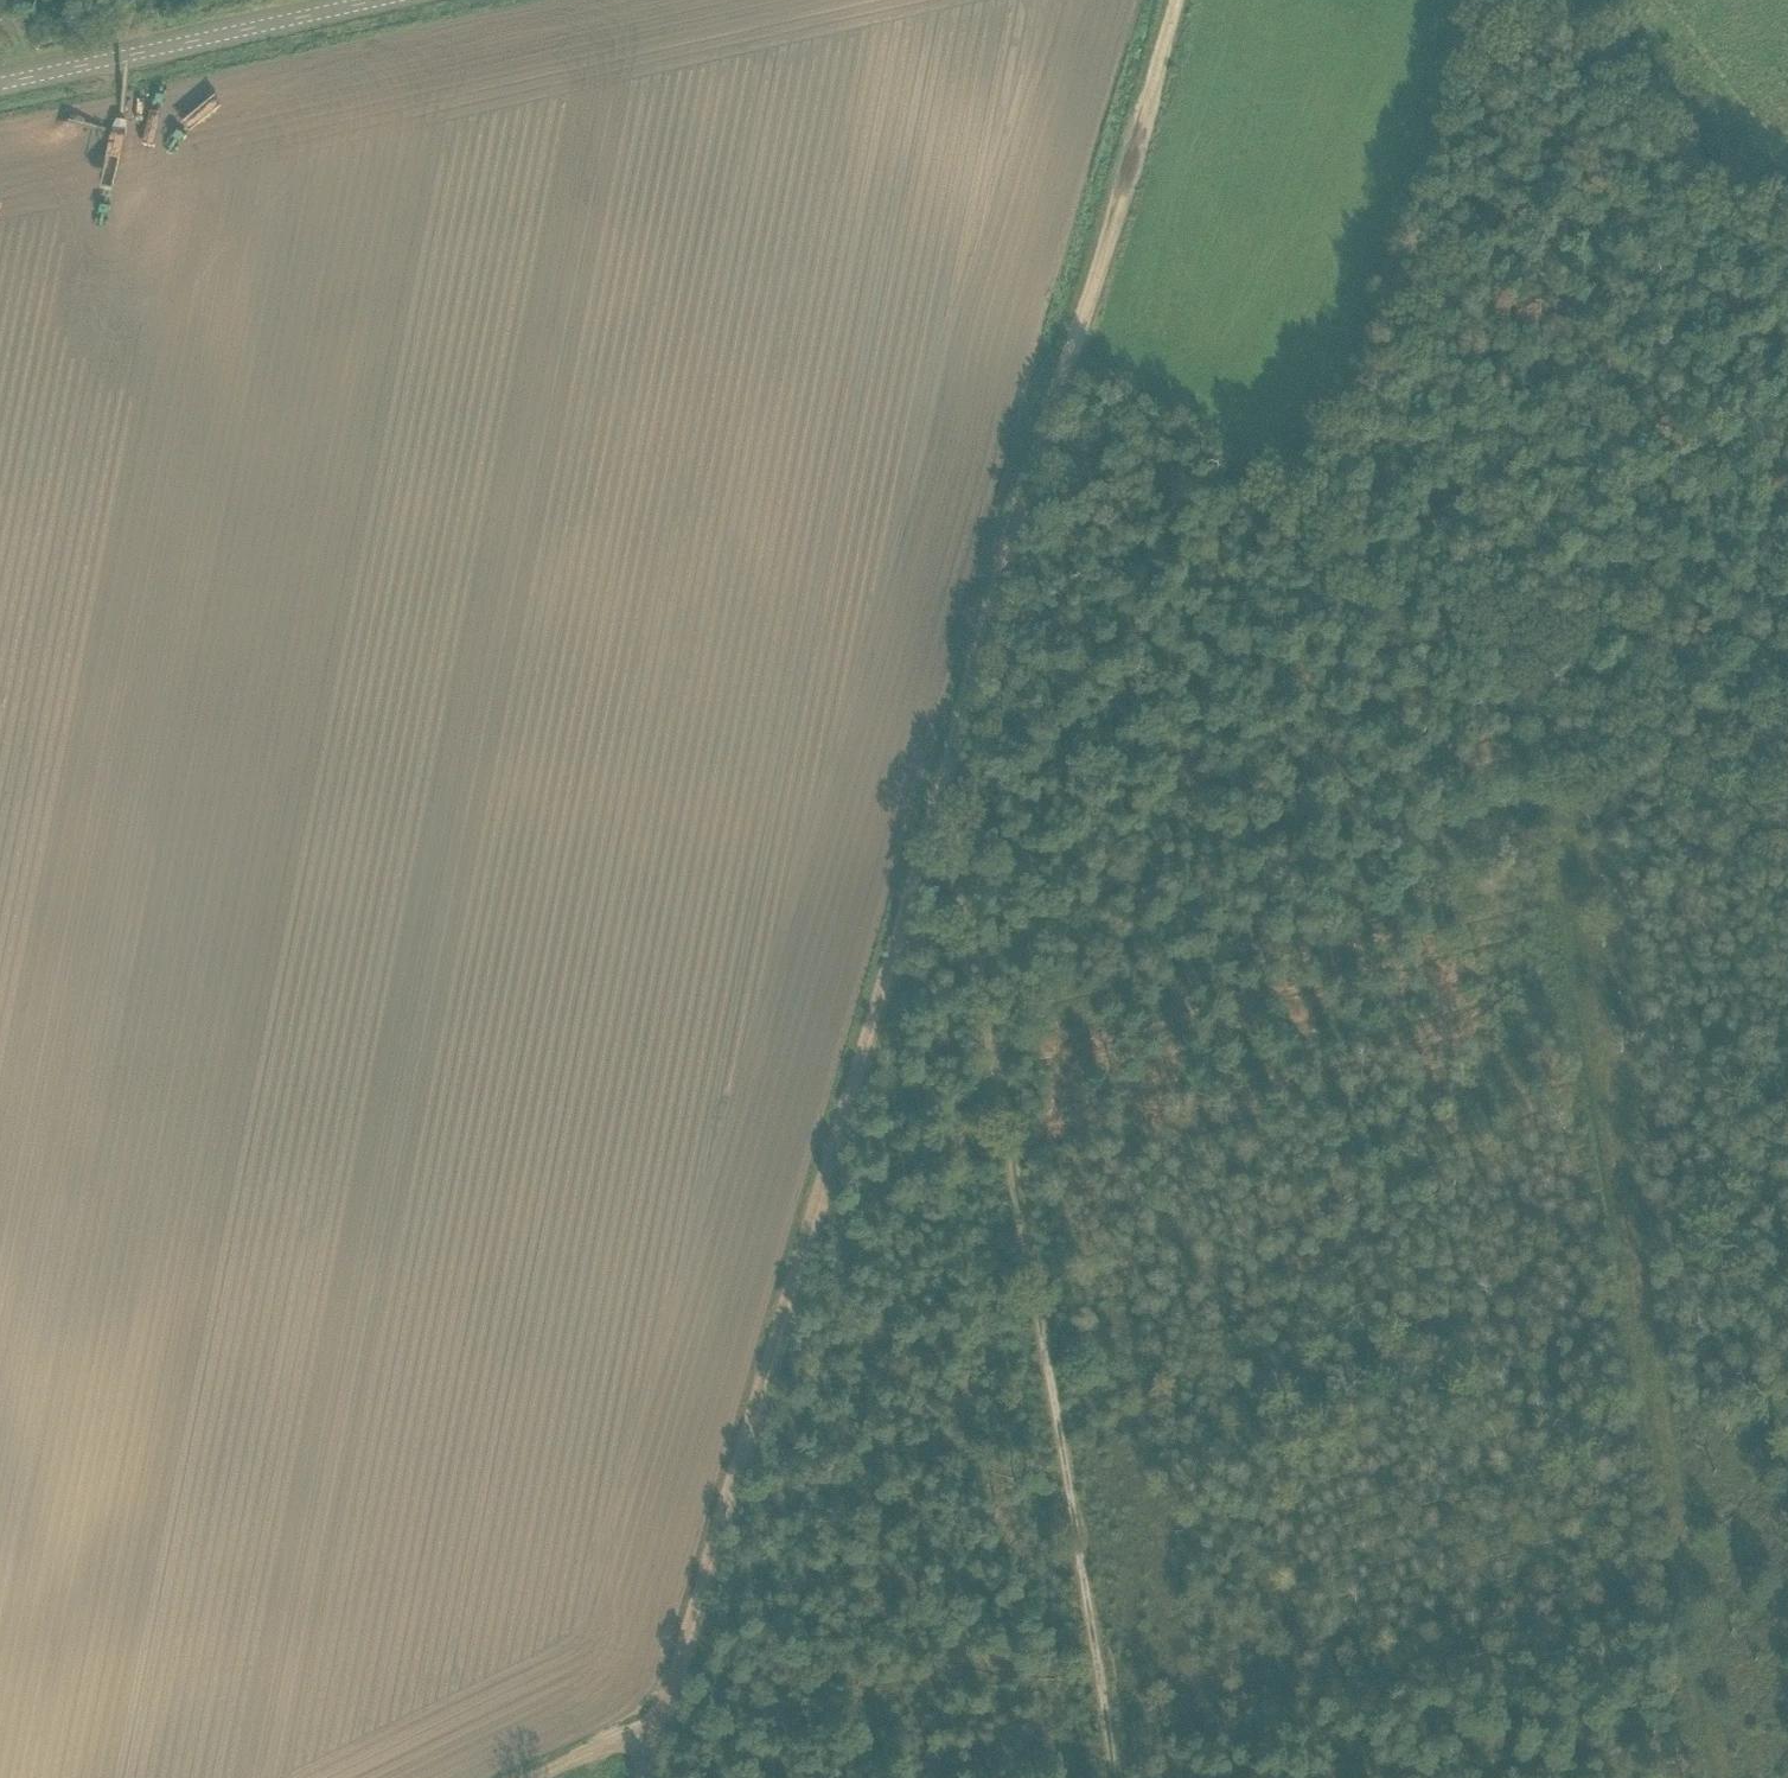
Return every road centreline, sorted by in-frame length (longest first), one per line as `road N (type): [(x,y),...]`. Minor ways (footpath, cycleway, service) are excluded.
road 1 (track): [(1178,0),(658,1728)]
road 2 (tertiary): [(0,83),(378,0)]
road 3 (track): [(533,1777),(658,1728)]

